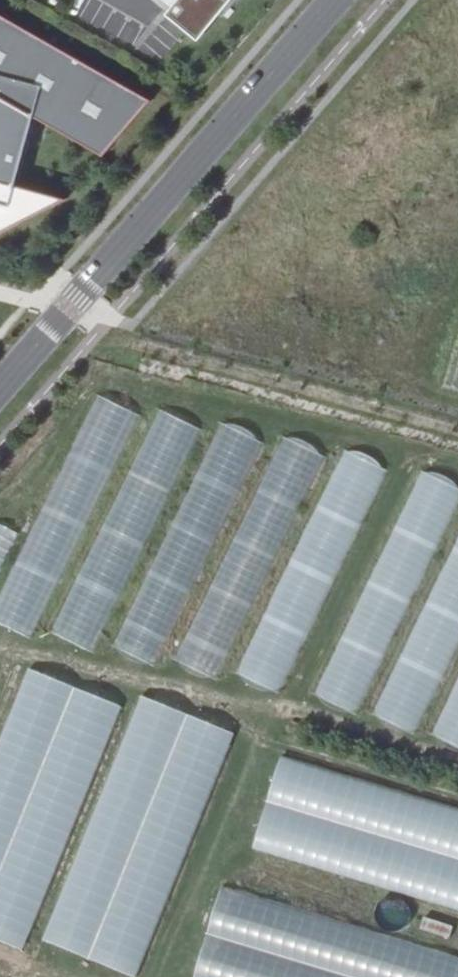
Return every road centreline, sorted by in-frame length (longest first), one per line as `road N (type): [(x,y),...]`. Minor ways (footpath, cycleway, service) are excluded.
road 1 (secondary): [(0,388),(332,0)]

